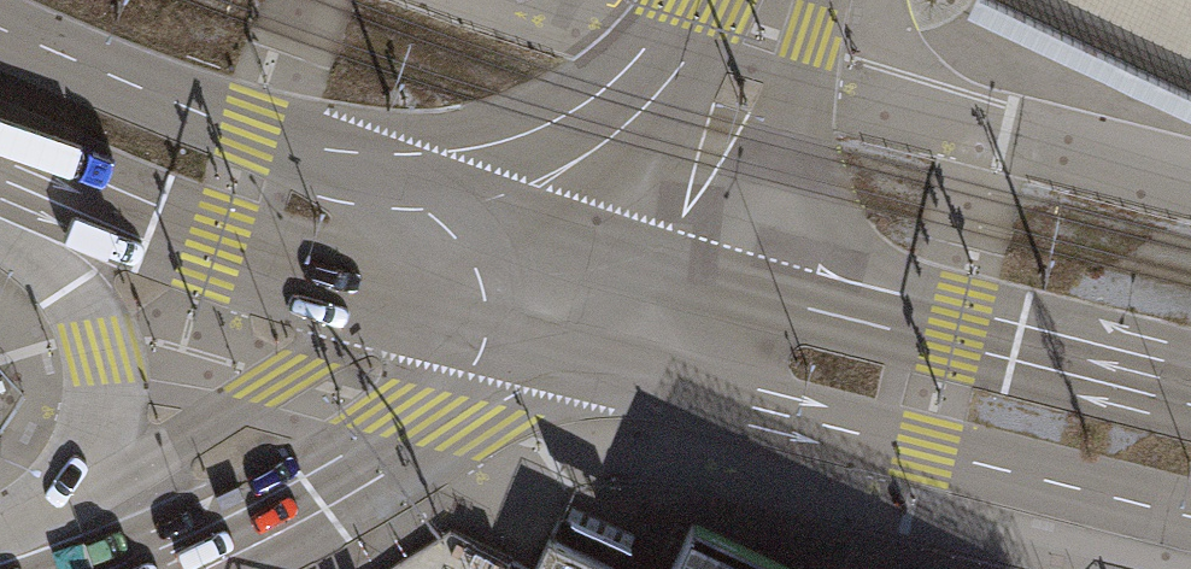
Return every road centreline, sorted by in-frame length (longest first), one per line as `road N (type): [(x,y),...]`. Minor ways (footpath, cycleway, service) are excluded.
road 1 (primary): [(491,339),(1190,519)]
road 2 (primary): [(591,246),(249,128),(0,29)]
road 3 (primary): [(1190,394),(591,246)]
road 4 (primary): [(0,166),(491,339)]
road 5 (tertiary): [(54,568),(290,460),(491,339)]
road 6 (tertiary): [(0,229),(78,294),(101,351),(85,462),(35,529),(0,558)]
road 7 (primary): [(749,0),(718,82),(679,152),(591,246)]
road 8 (primary): [(491,339),(591,246)]

